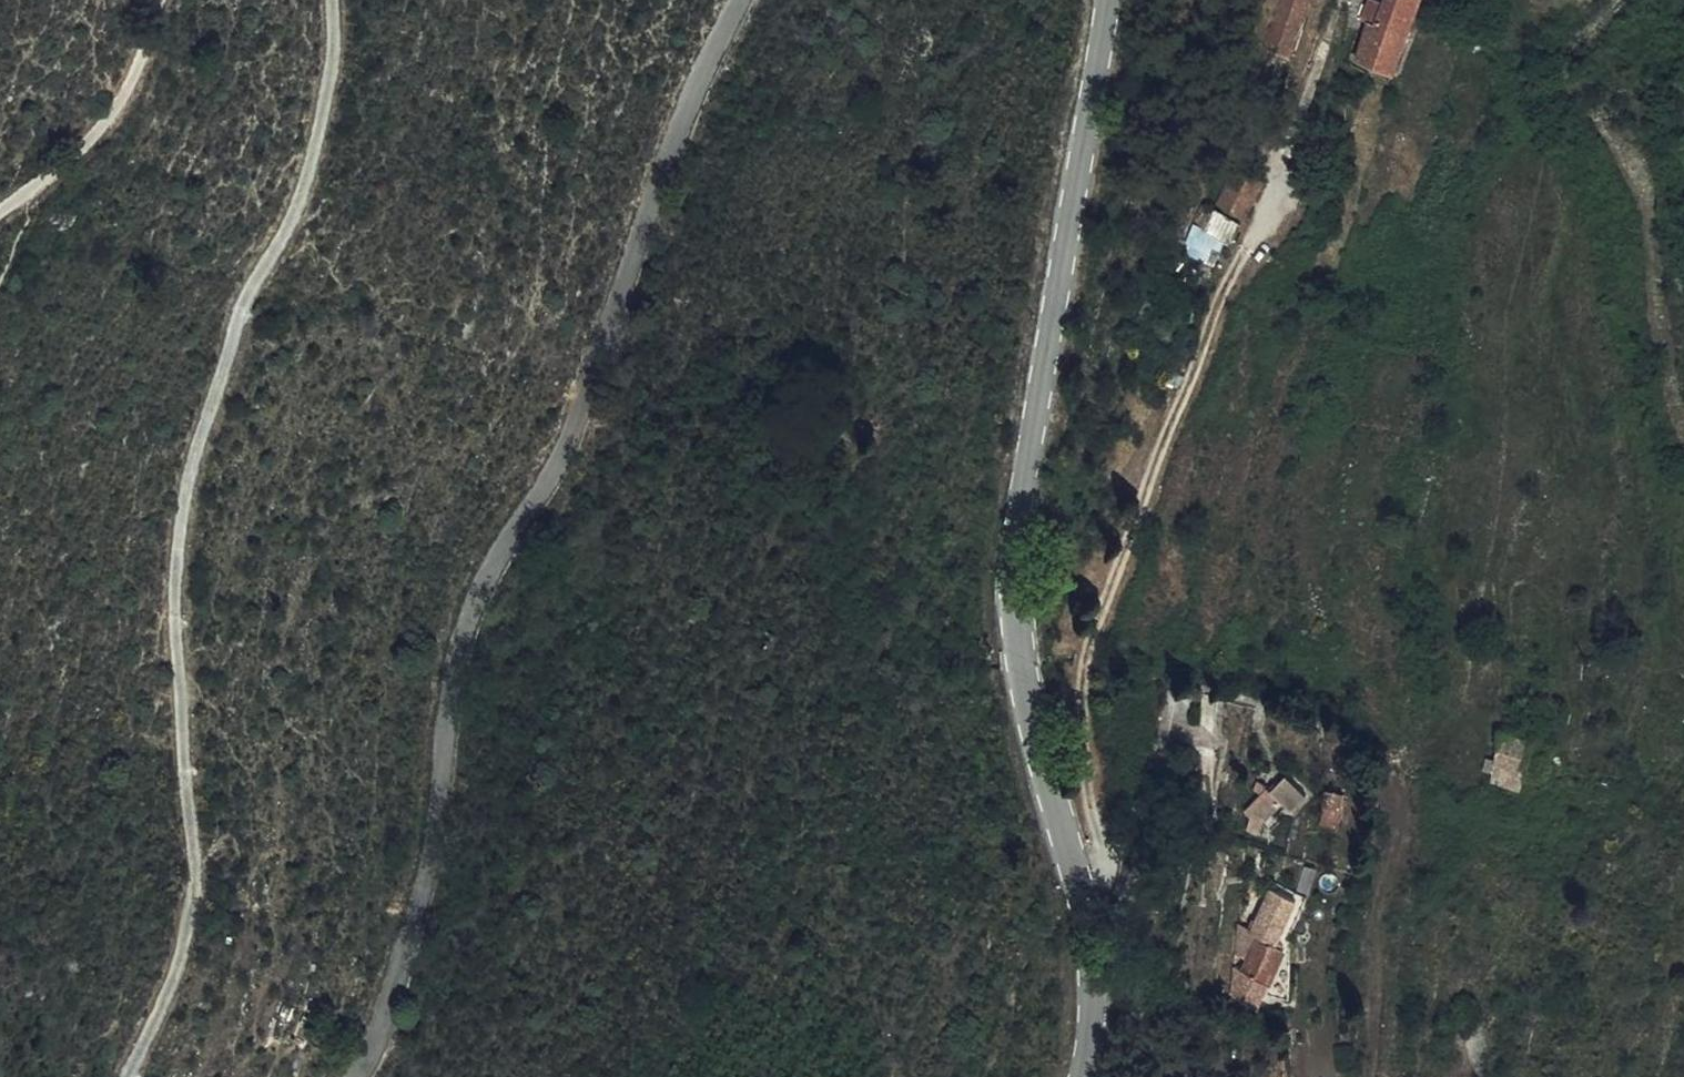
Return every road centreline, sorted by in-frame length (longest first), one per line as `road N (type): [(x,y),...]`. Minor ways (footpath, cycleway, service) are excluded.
road 1 (tertiary): [(355,1076),(383,1028),(419,917),(466,617),(560,466),(694,90),(739,0)]
road 2 (track): [(331,0),(336,52),(299,204),(251,295),(189,472),(178,580),(179,717),(200,885),(181,973),(129,1076)]
road 3 (tertiary): [(1106,0),(1012,552),(1022,665),(1087,918),(1092,1019),(1081,1076)]
road 4 (track): [(1077,879),(1095,869),(1100,849),(1081,673),(1222,291),(1243,257)]
road 5 (track): [(160,0),(128,91),(75,154),(25,196)]

